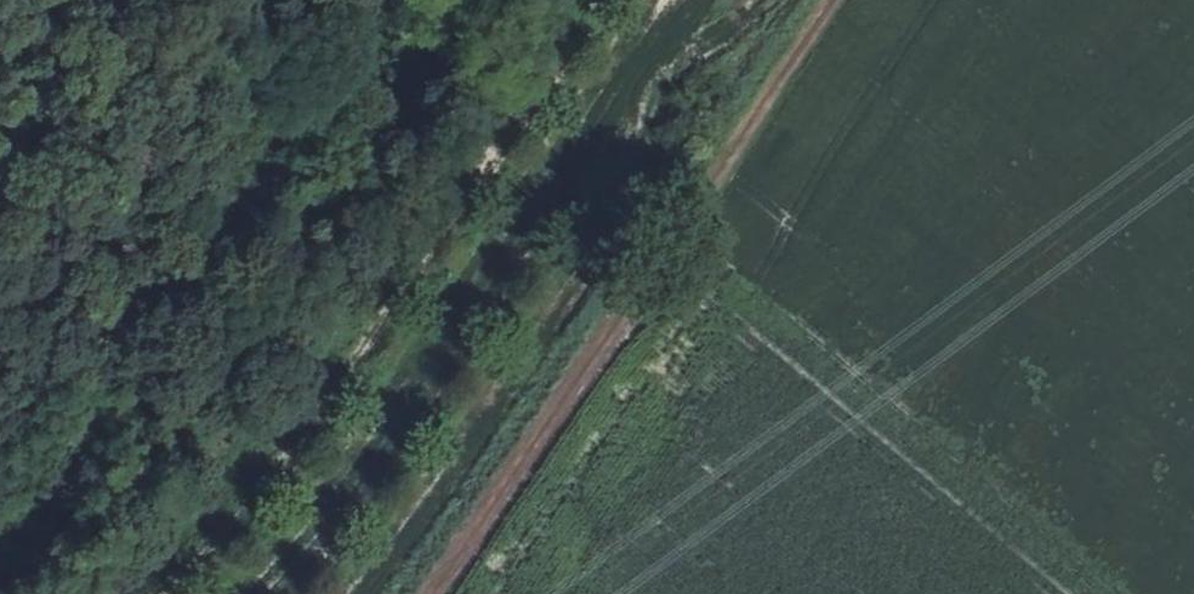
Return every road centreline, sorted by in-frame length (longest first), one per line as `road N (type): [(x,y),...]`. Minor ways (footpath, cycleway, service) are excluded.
road 1 (track): [(810,0),(621,284),(398,593)]

